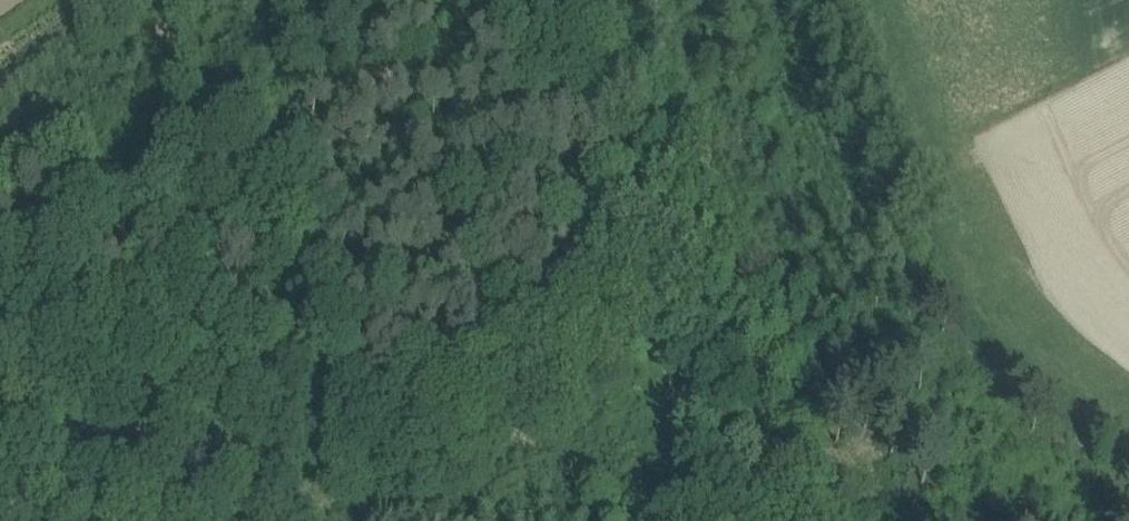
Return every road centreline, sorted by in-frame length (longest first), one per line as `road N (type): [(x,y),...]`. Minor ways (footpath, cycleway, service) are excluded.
road 1 (track): [(509,0),(669,375),(766,520)]

